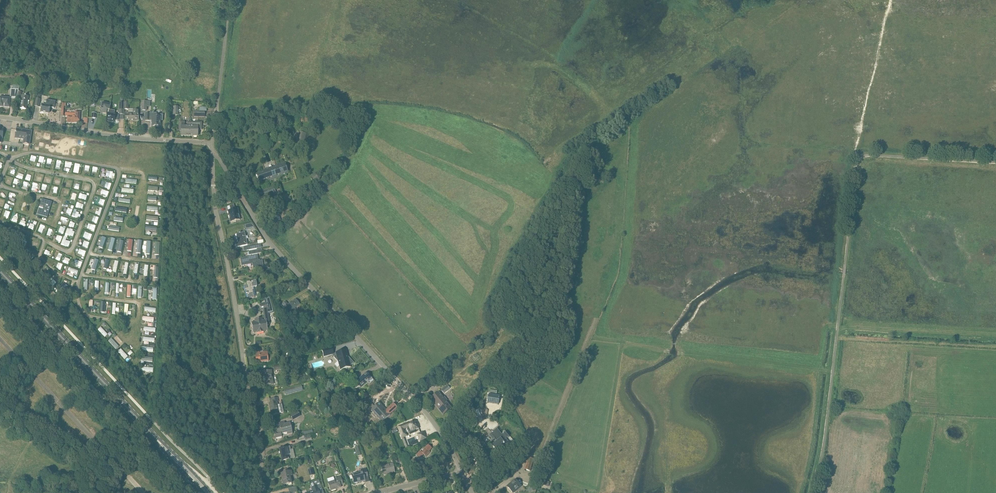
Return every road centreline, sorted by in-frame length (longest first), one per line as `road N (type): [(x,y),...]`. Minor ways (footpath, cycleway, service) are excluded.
road 1 (unclassified): [(242,198),(270,240),(417,398),(464,470)]
road 2 (residential): [(259,492),(257,432),(214,196)]
road 3 (primary): [(151,433),(0,271)]
road 4 (unclassified): [(213,144),(0,118)]
road 5 (track): [(39,169),(94,184),(71,250),(45,240)]
road 6 (unclassified): [(213,144),(227,0)]
road 7 (track): [(119,170),(145,176),(140,236),(98,231)]
road 8 (track): [(829,369),(811,492)]
road 9 (track): [(78,299),(84,313),(104,318),(132,346),(140,303)]

